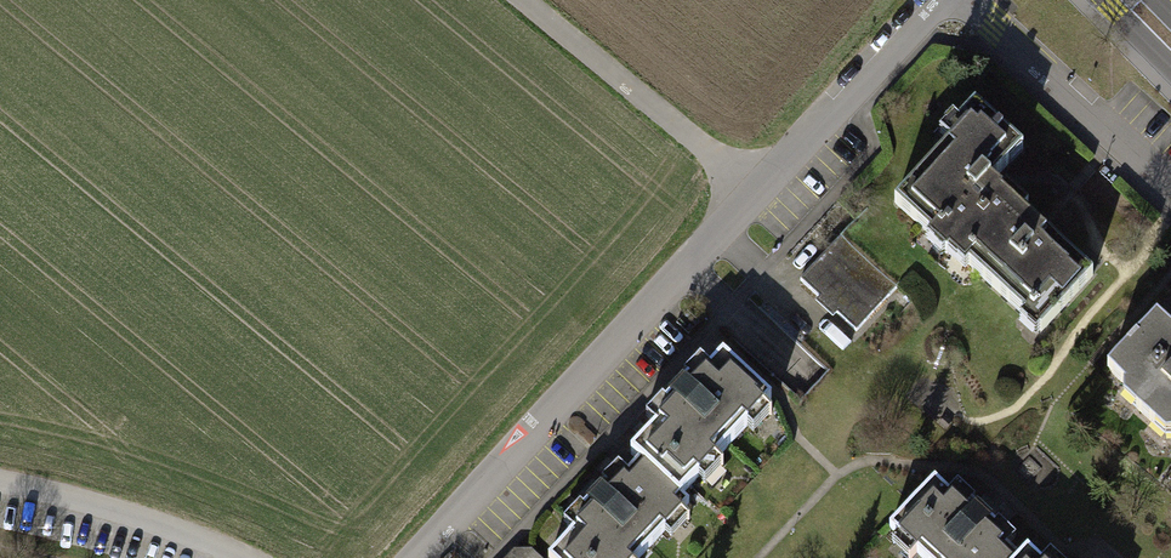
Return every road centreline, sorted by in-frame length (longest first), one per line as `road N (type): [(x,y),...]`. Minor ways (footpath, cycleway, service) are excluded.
road 1 (residential): [(759,192),(413,557)]
road 2 (residential): [(759,192),(522,0)]
road 3 (residential): [(1170,182),(973,0)]
road 4 (residential): [(936,0),(759,192)]

